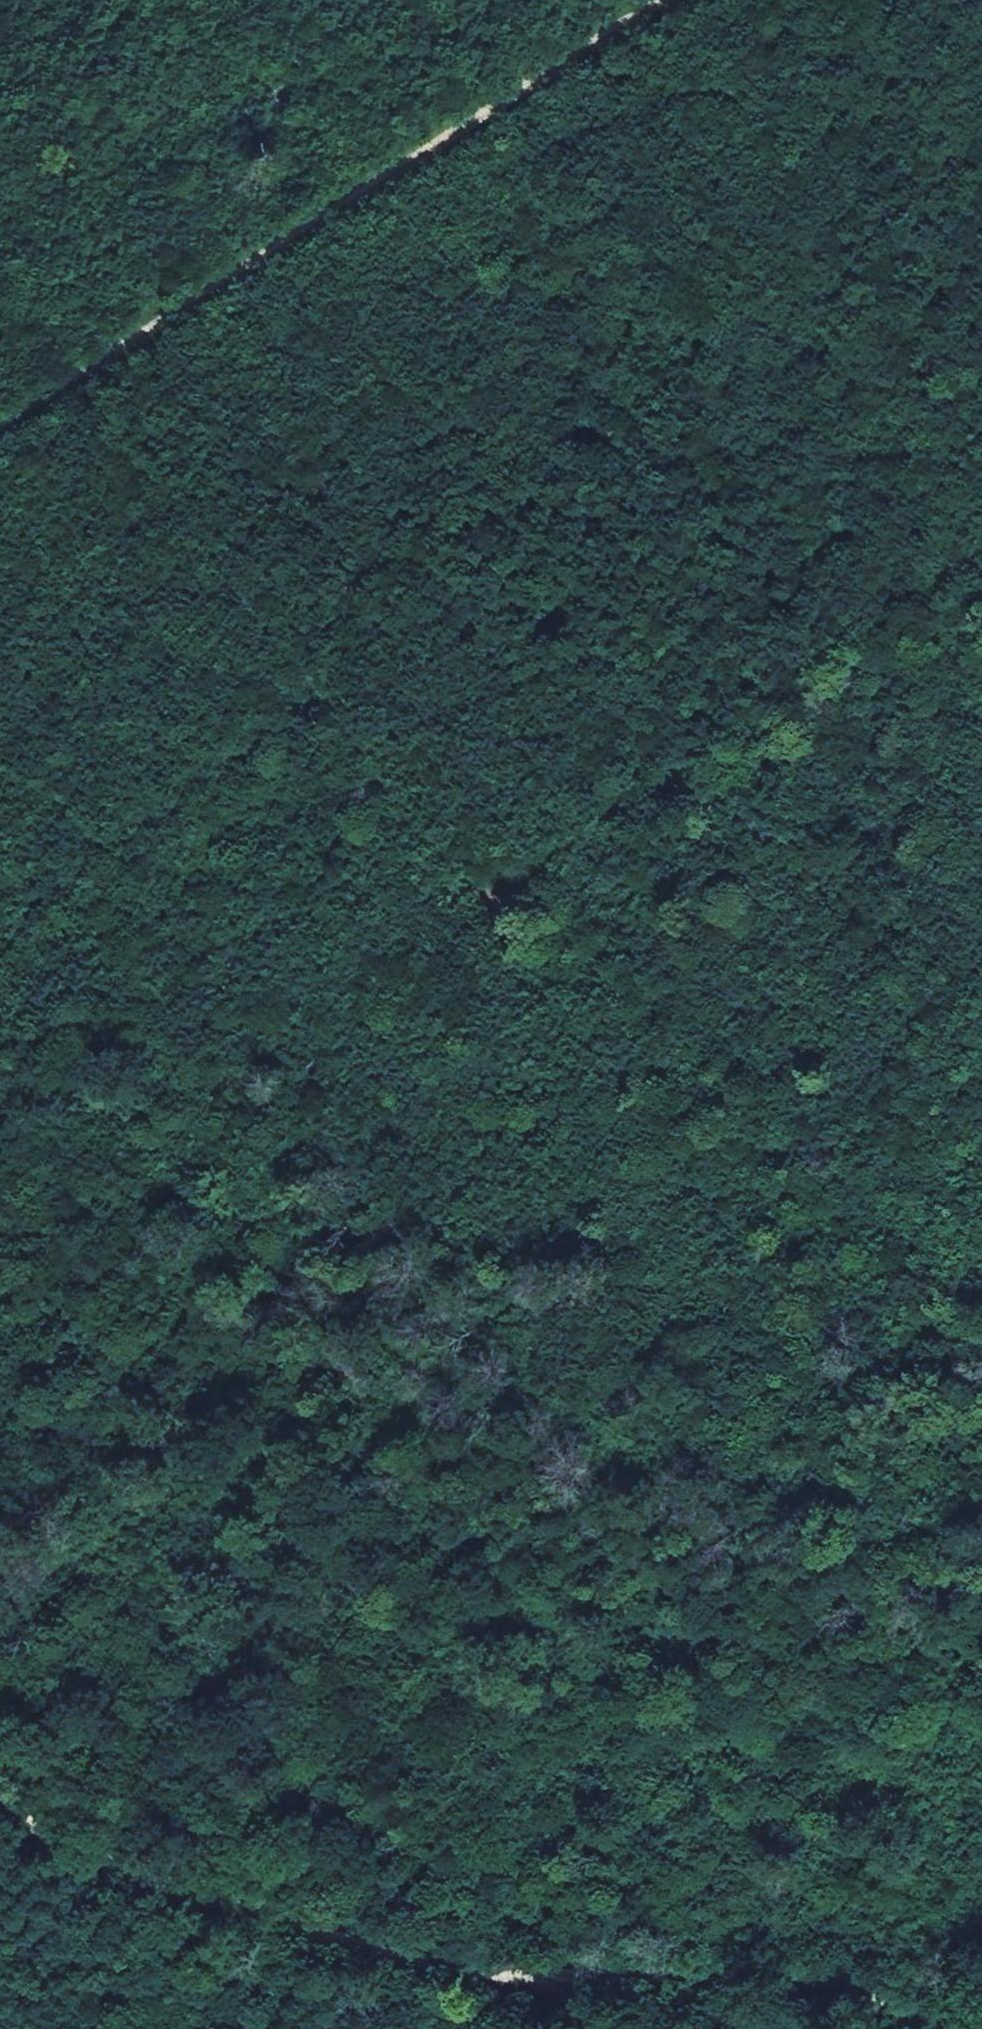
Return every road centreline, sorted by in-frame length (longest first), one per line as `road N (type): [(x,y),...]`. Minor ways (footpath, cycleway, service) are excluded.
road 1 (track): [(0,436),(674,0)]
road 2 (track): [(0,1796),(57,1842),(133,1873),(367,1948),(473,1972),(559,1980)]
road 3 (track): [(559,1980),(844,1992),(958,2028)]

